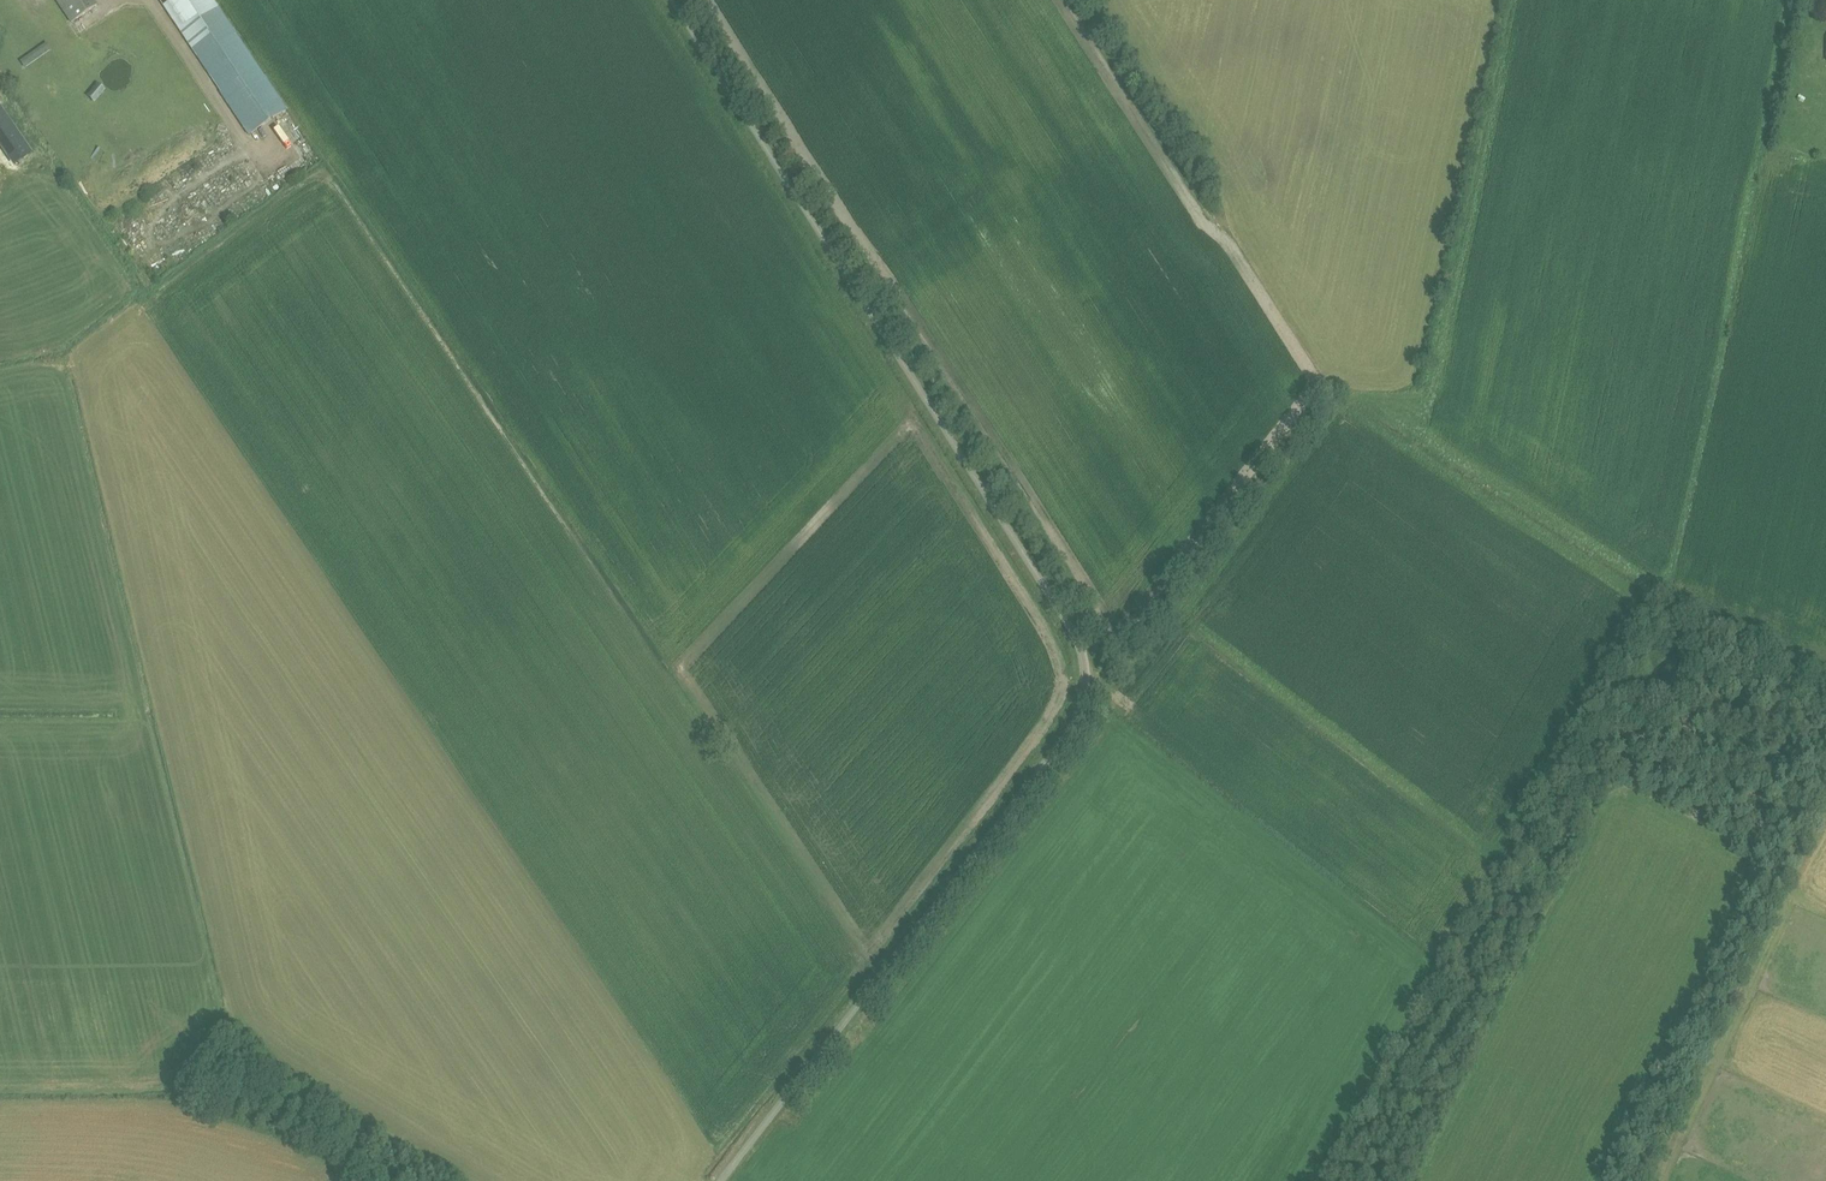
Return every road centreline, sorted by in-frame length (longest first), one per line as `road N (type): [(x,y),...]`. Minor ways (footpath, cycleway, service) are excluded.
road 1 (unclassified): [(724,1180),(1073,730),(1086,673),(1079,642),(673,0)]

